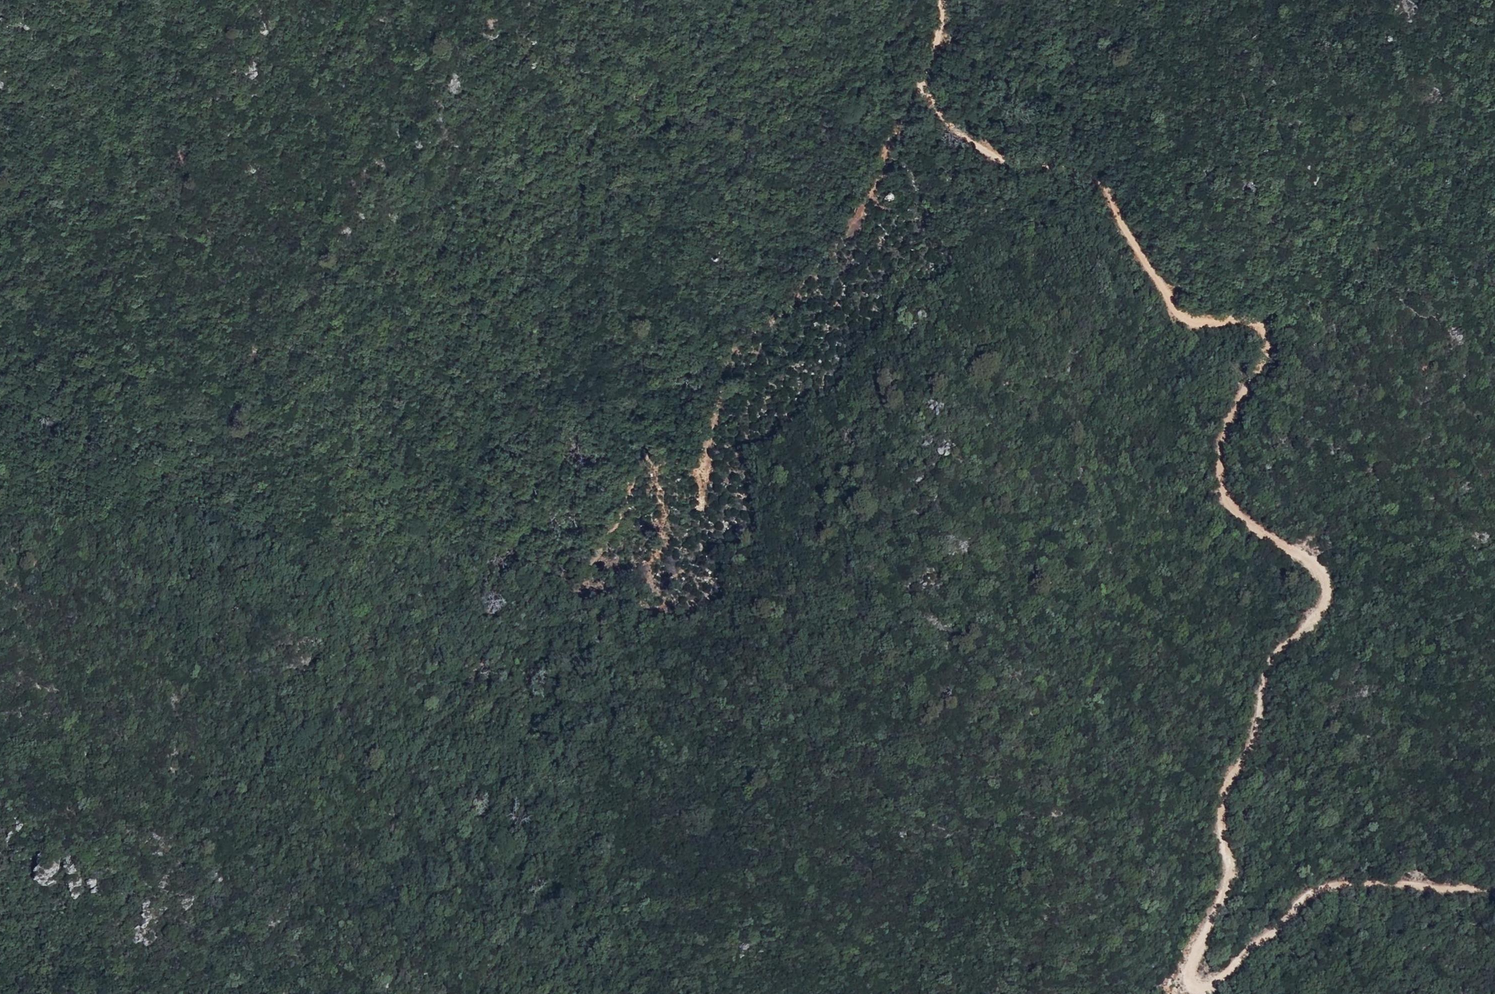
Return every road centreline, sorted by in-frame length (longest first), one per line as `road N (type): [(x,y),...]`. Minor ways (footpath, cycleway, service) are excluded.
road 1 (track): [(1494,890),(1323,888),(1198,990),(1190,978),(1230,879),(1221,795),(1257,728),(1267,661),(1314,620),(1327,596),(1319,574),(1224,503),(1218,440),(1263,366),(1266,336),(1256,326),(1185,319),(1100,180),(1076,170),(1008,169),(925,98),(919,71),(940,0)]

